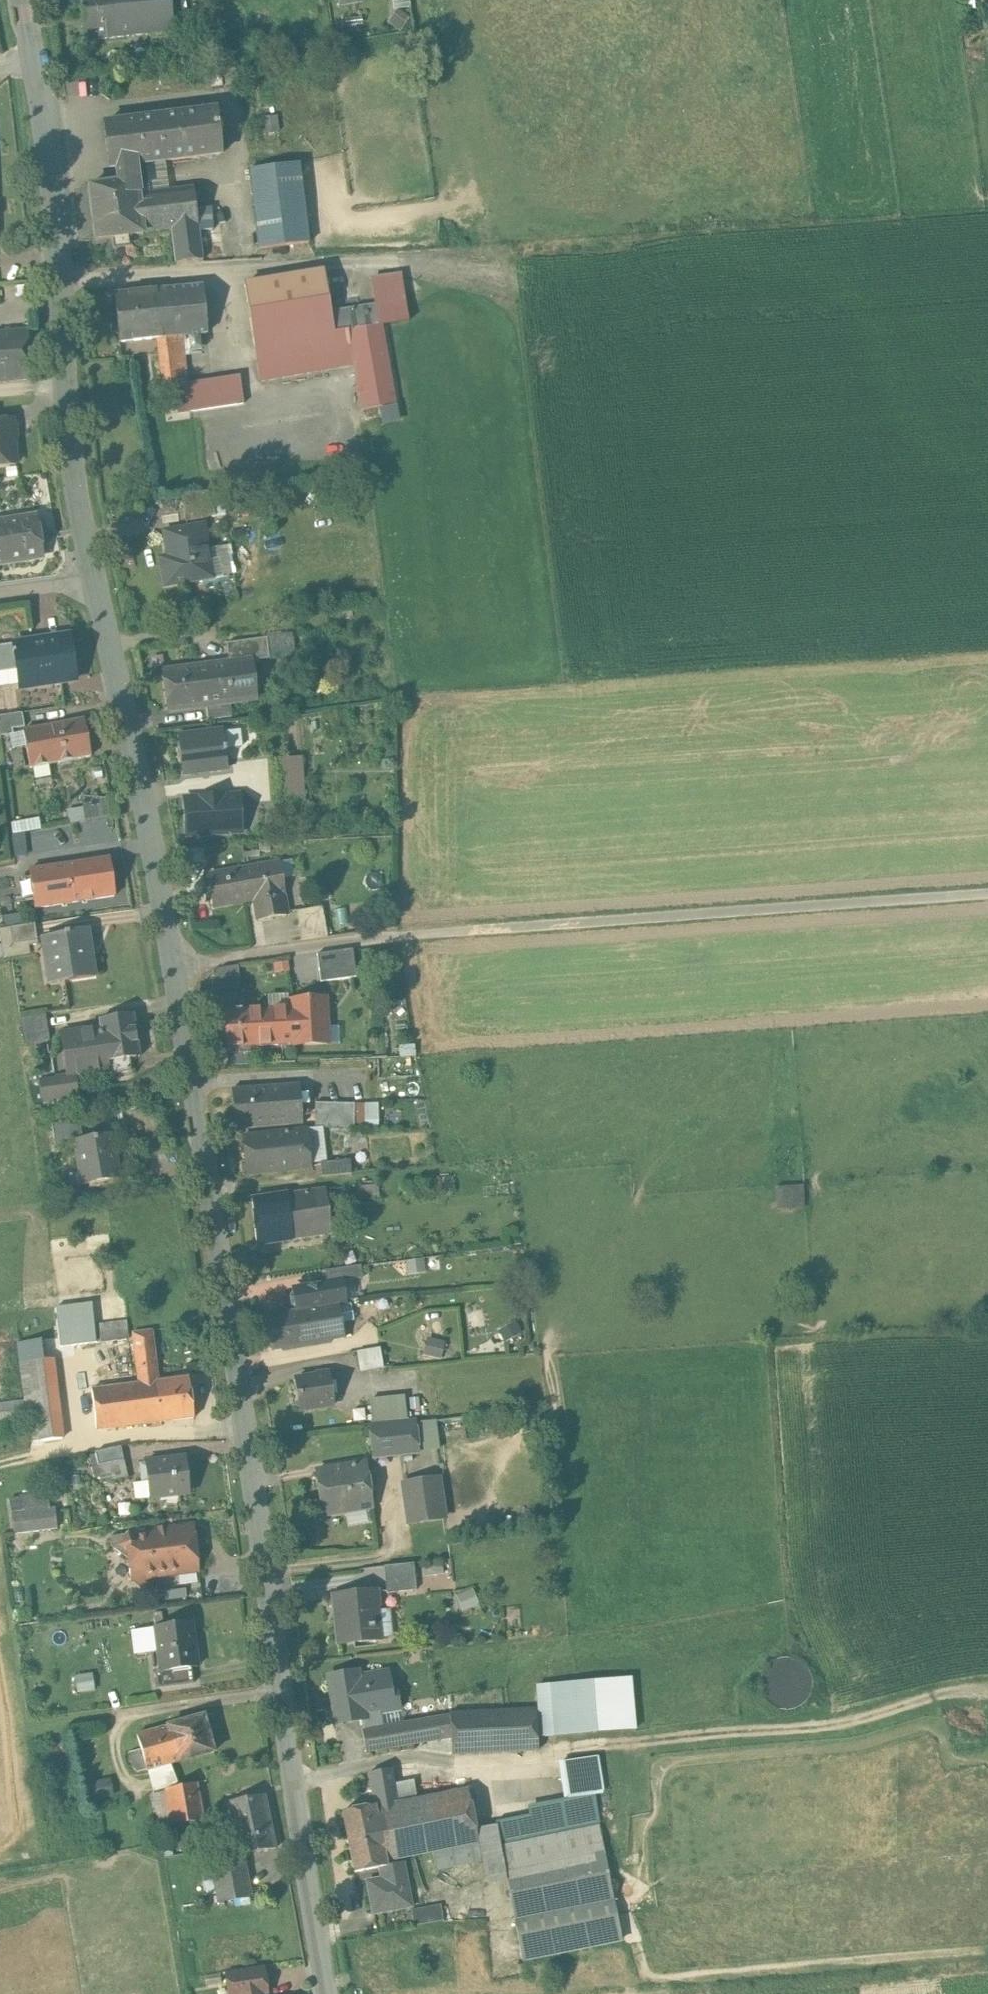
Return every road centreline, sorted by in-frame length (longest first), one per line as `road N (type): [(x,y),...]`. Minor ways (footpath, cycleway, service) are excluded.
road 1 (residential): [(23,0),(52,170),(74,465),(173,965),(325,1993)]
road 2 (track): [(987,892),(389,935),(173,965)]
road 3 (track): [(292,1778),(359,1764),(498,1765),(608,1745),(831,1728),(987,1689)]

